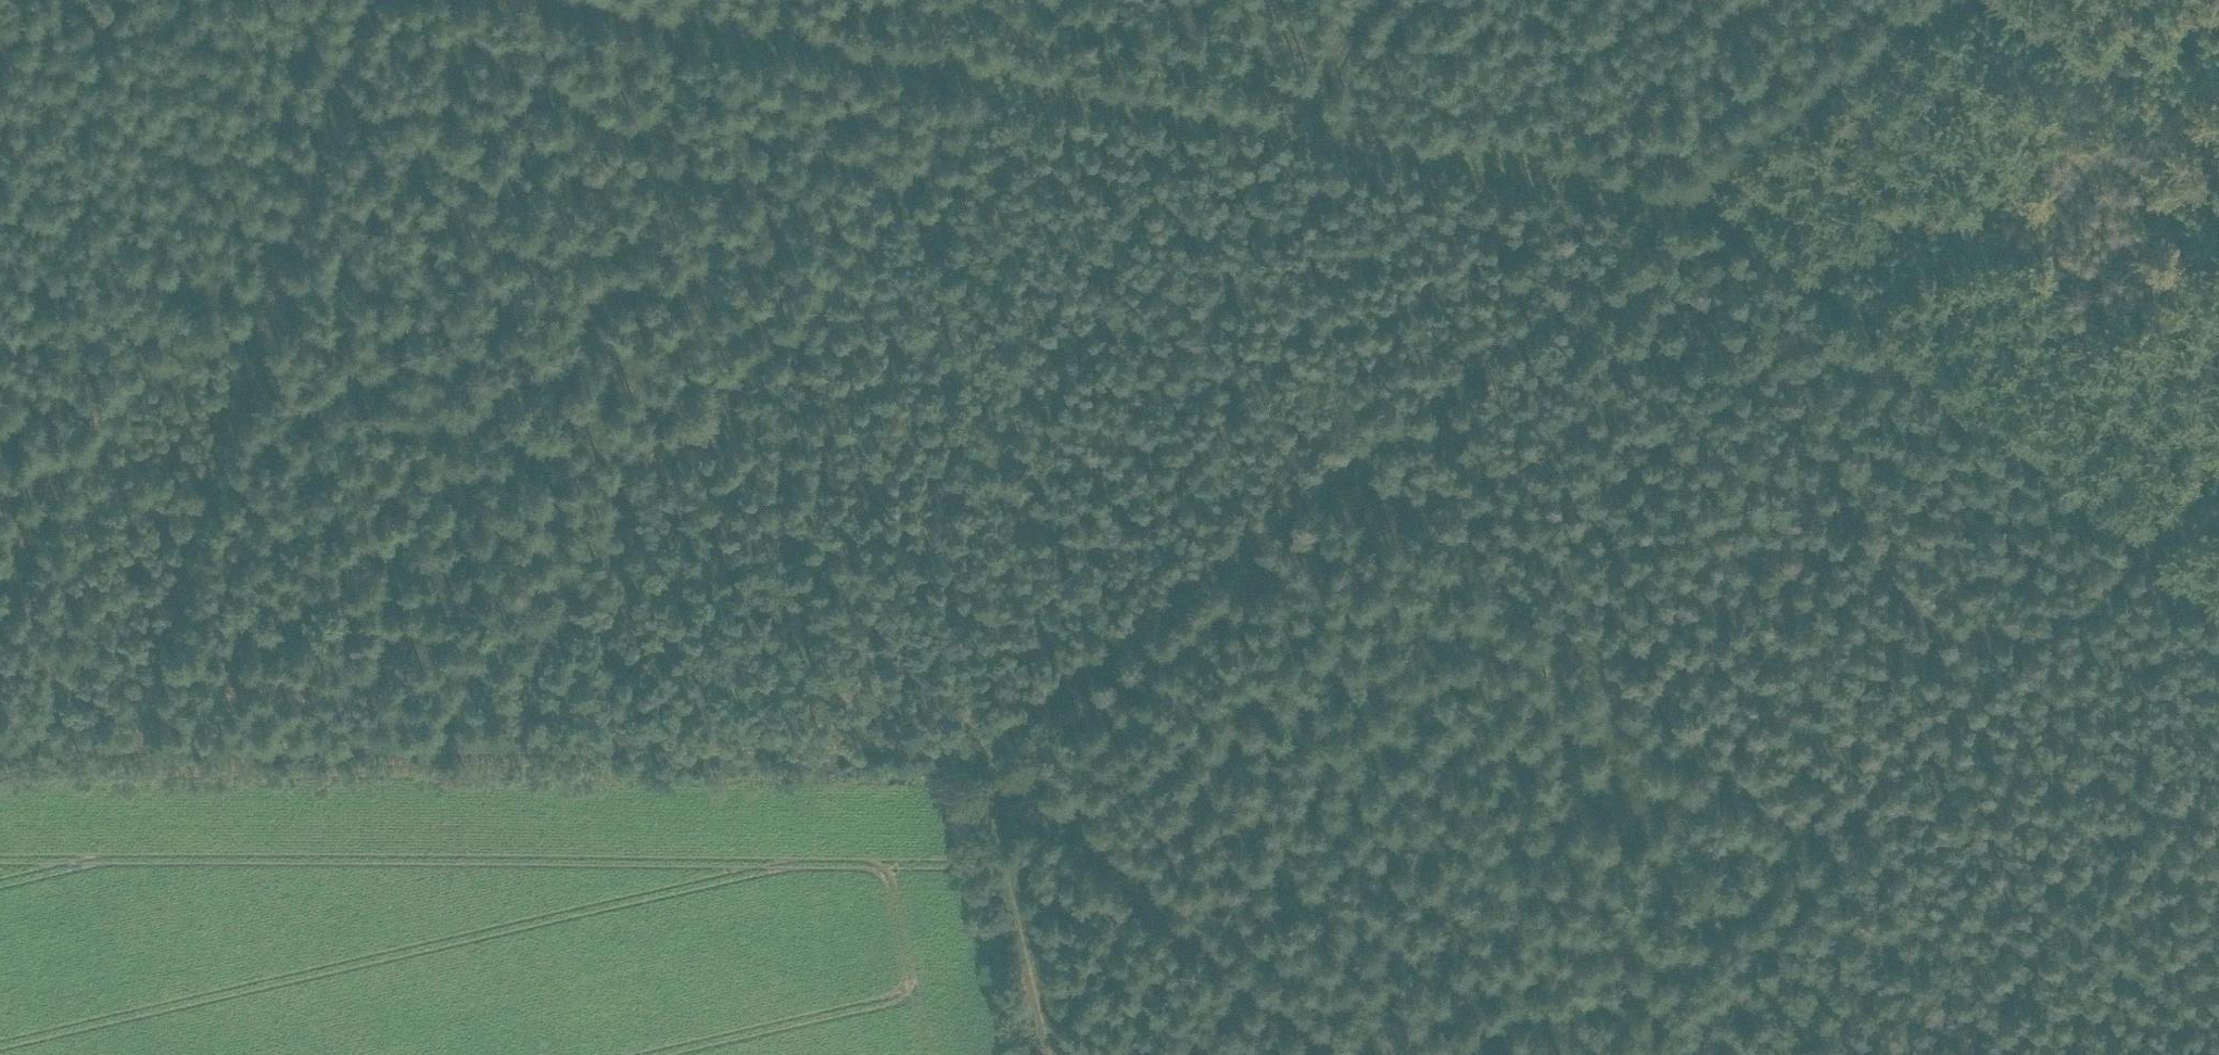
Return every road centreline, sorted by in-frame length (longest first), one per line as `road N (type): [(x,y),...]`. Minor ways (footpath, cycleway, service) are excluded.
road 1 (track): [(991,773),(1933,0)]
road 2 (track): [(991,773),(0,754)]
road 3 (track): [(991,773),(1348,1054)]
road 4 (track): [(991,773),(1071,1054)]

